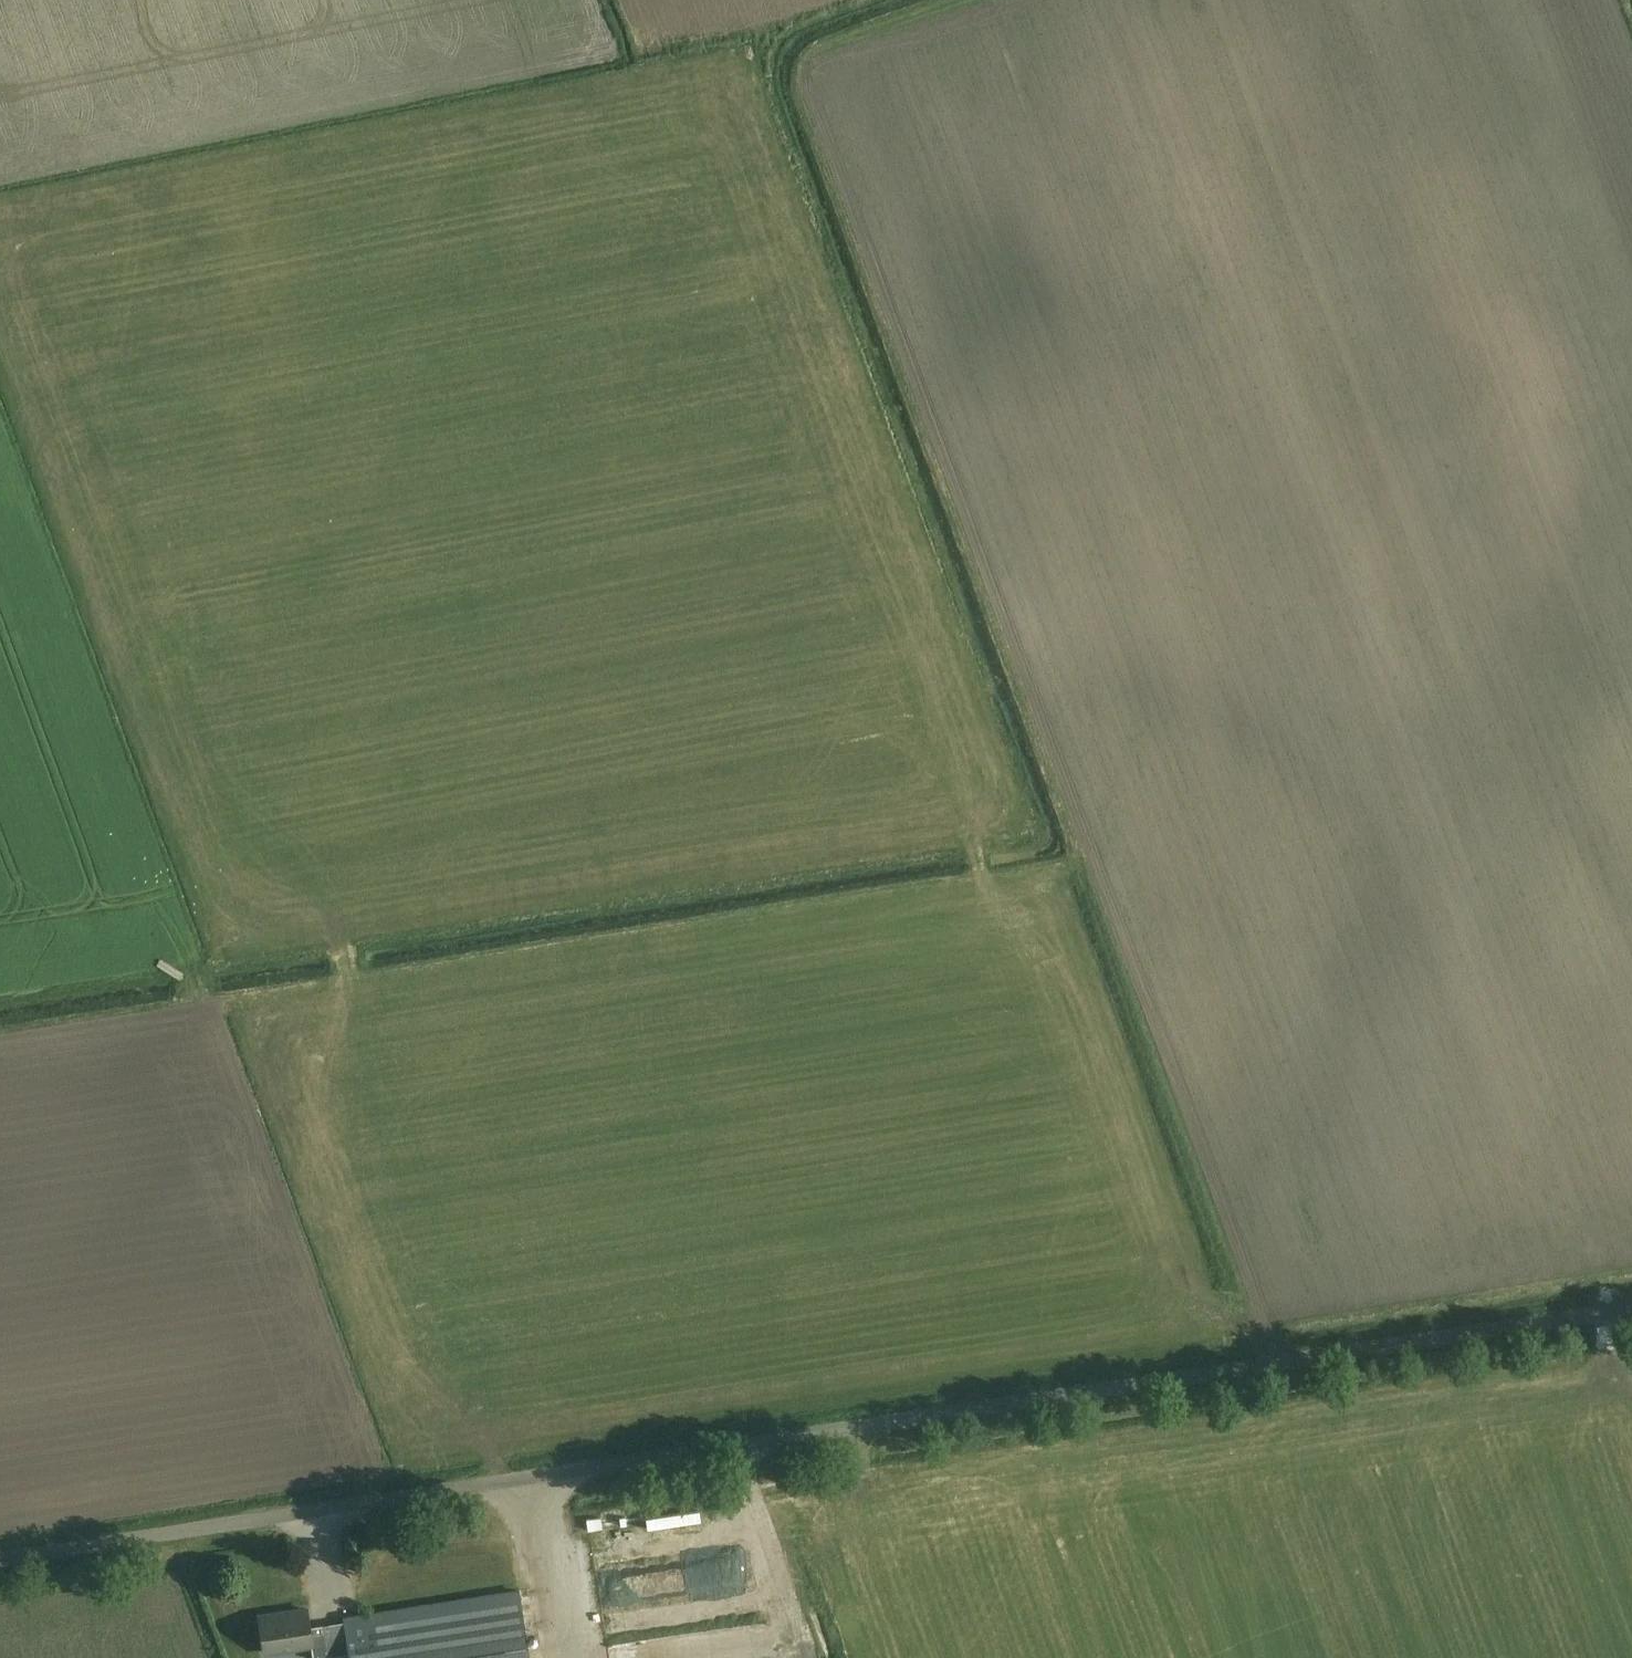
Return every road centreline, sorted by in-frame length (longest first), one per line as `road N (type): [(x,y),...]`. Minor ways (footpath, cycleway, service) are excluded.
road 1 (unclassified): [(1631,1306),(0,1558)]

